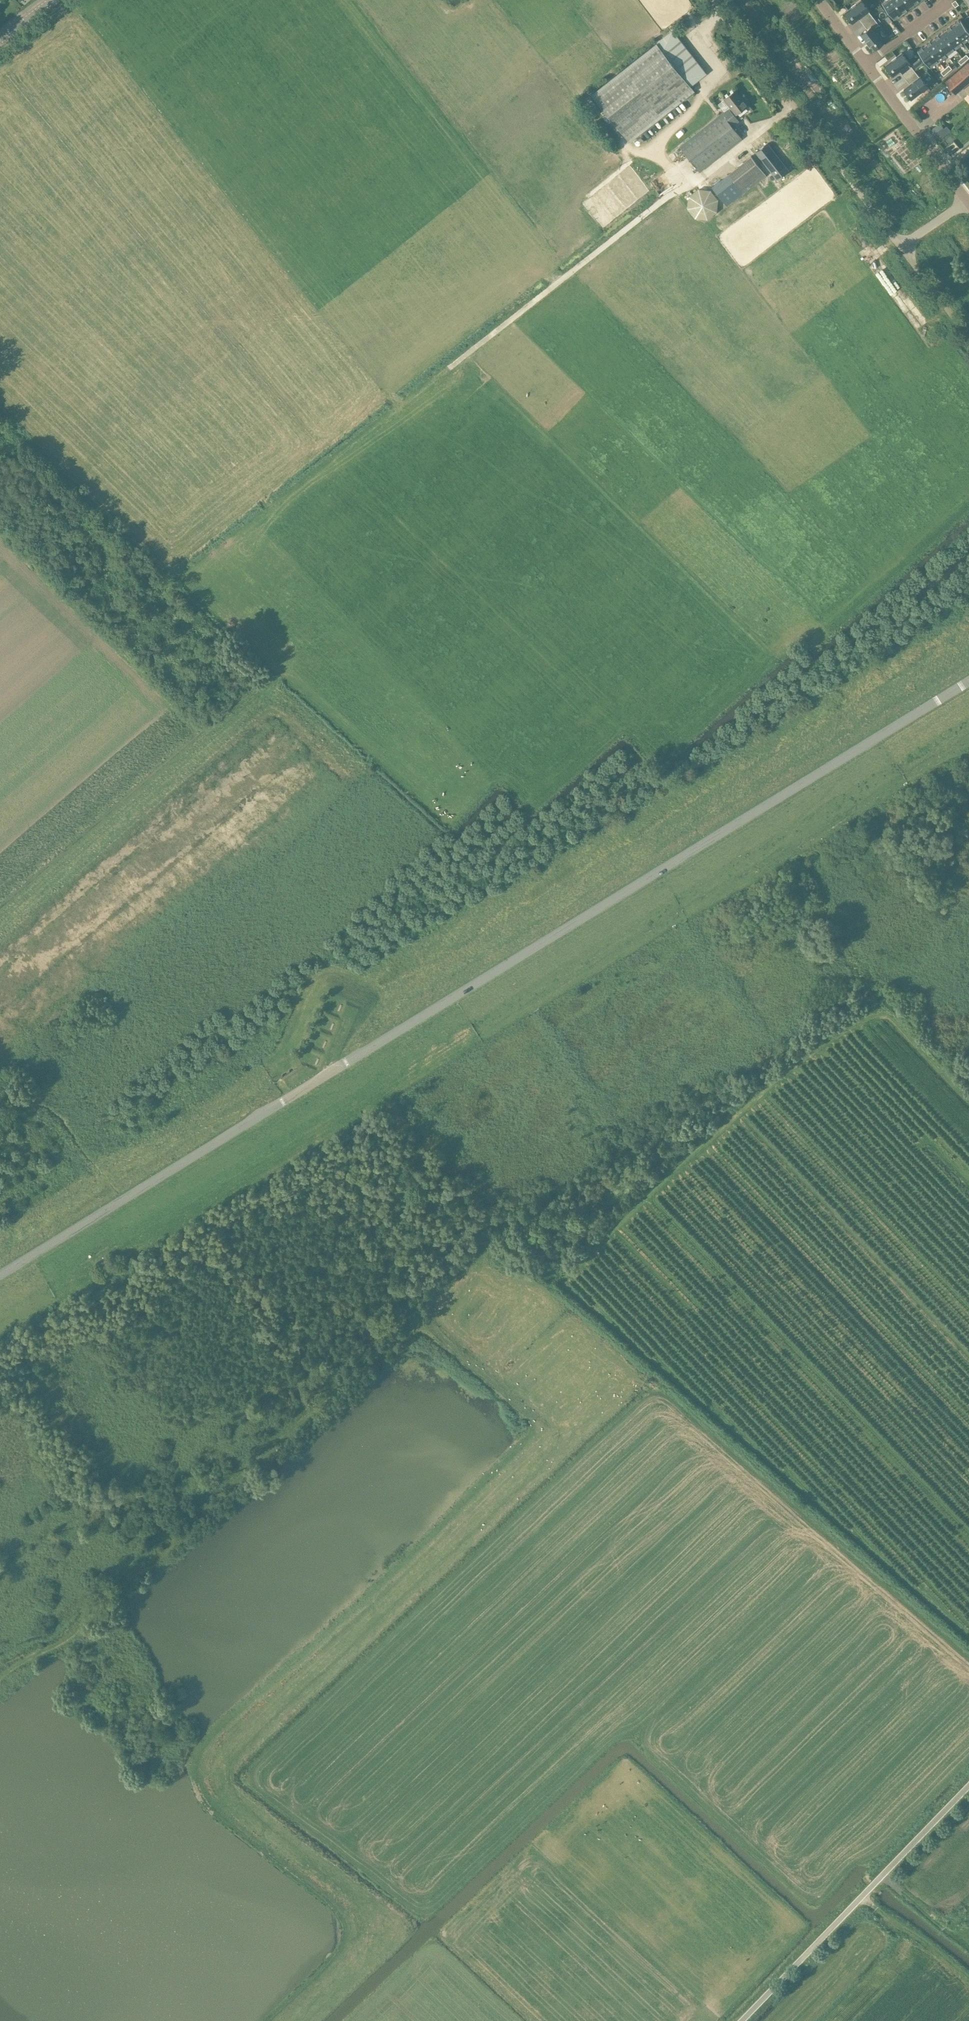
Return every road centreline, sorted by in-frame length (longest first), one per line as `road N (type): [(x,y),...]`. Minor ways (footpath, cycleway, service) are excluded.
road 1 (track): [(0,957),(284,674),(316,509),(372,435),(793,105)]
road 2 (tertiary): [(0,1277),(968,681)]
road 3 (track): [(968,1669),(642,1381)]
road 4 (unclassified): [(742,2020),(968,1785)]
road 5 (residential): [(902,246),(713,0)]
road 6 (residential): [(968,196),(867,63)]

